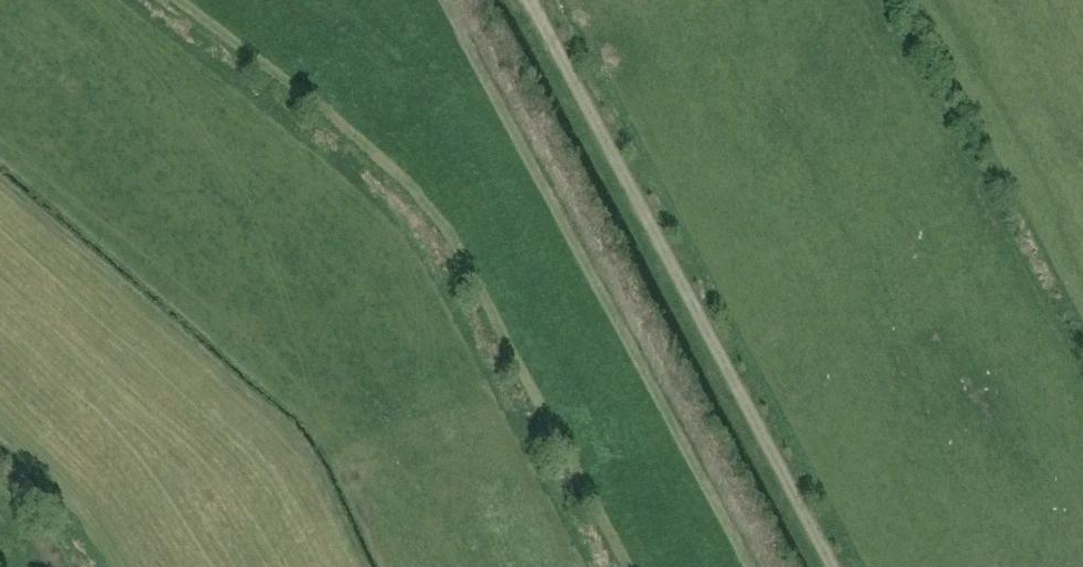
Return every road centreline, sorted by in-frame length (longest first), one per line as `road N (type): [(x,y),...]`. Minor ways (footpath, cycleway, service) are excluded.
road 1 (unclassified): [(824,566),(521,0)]

